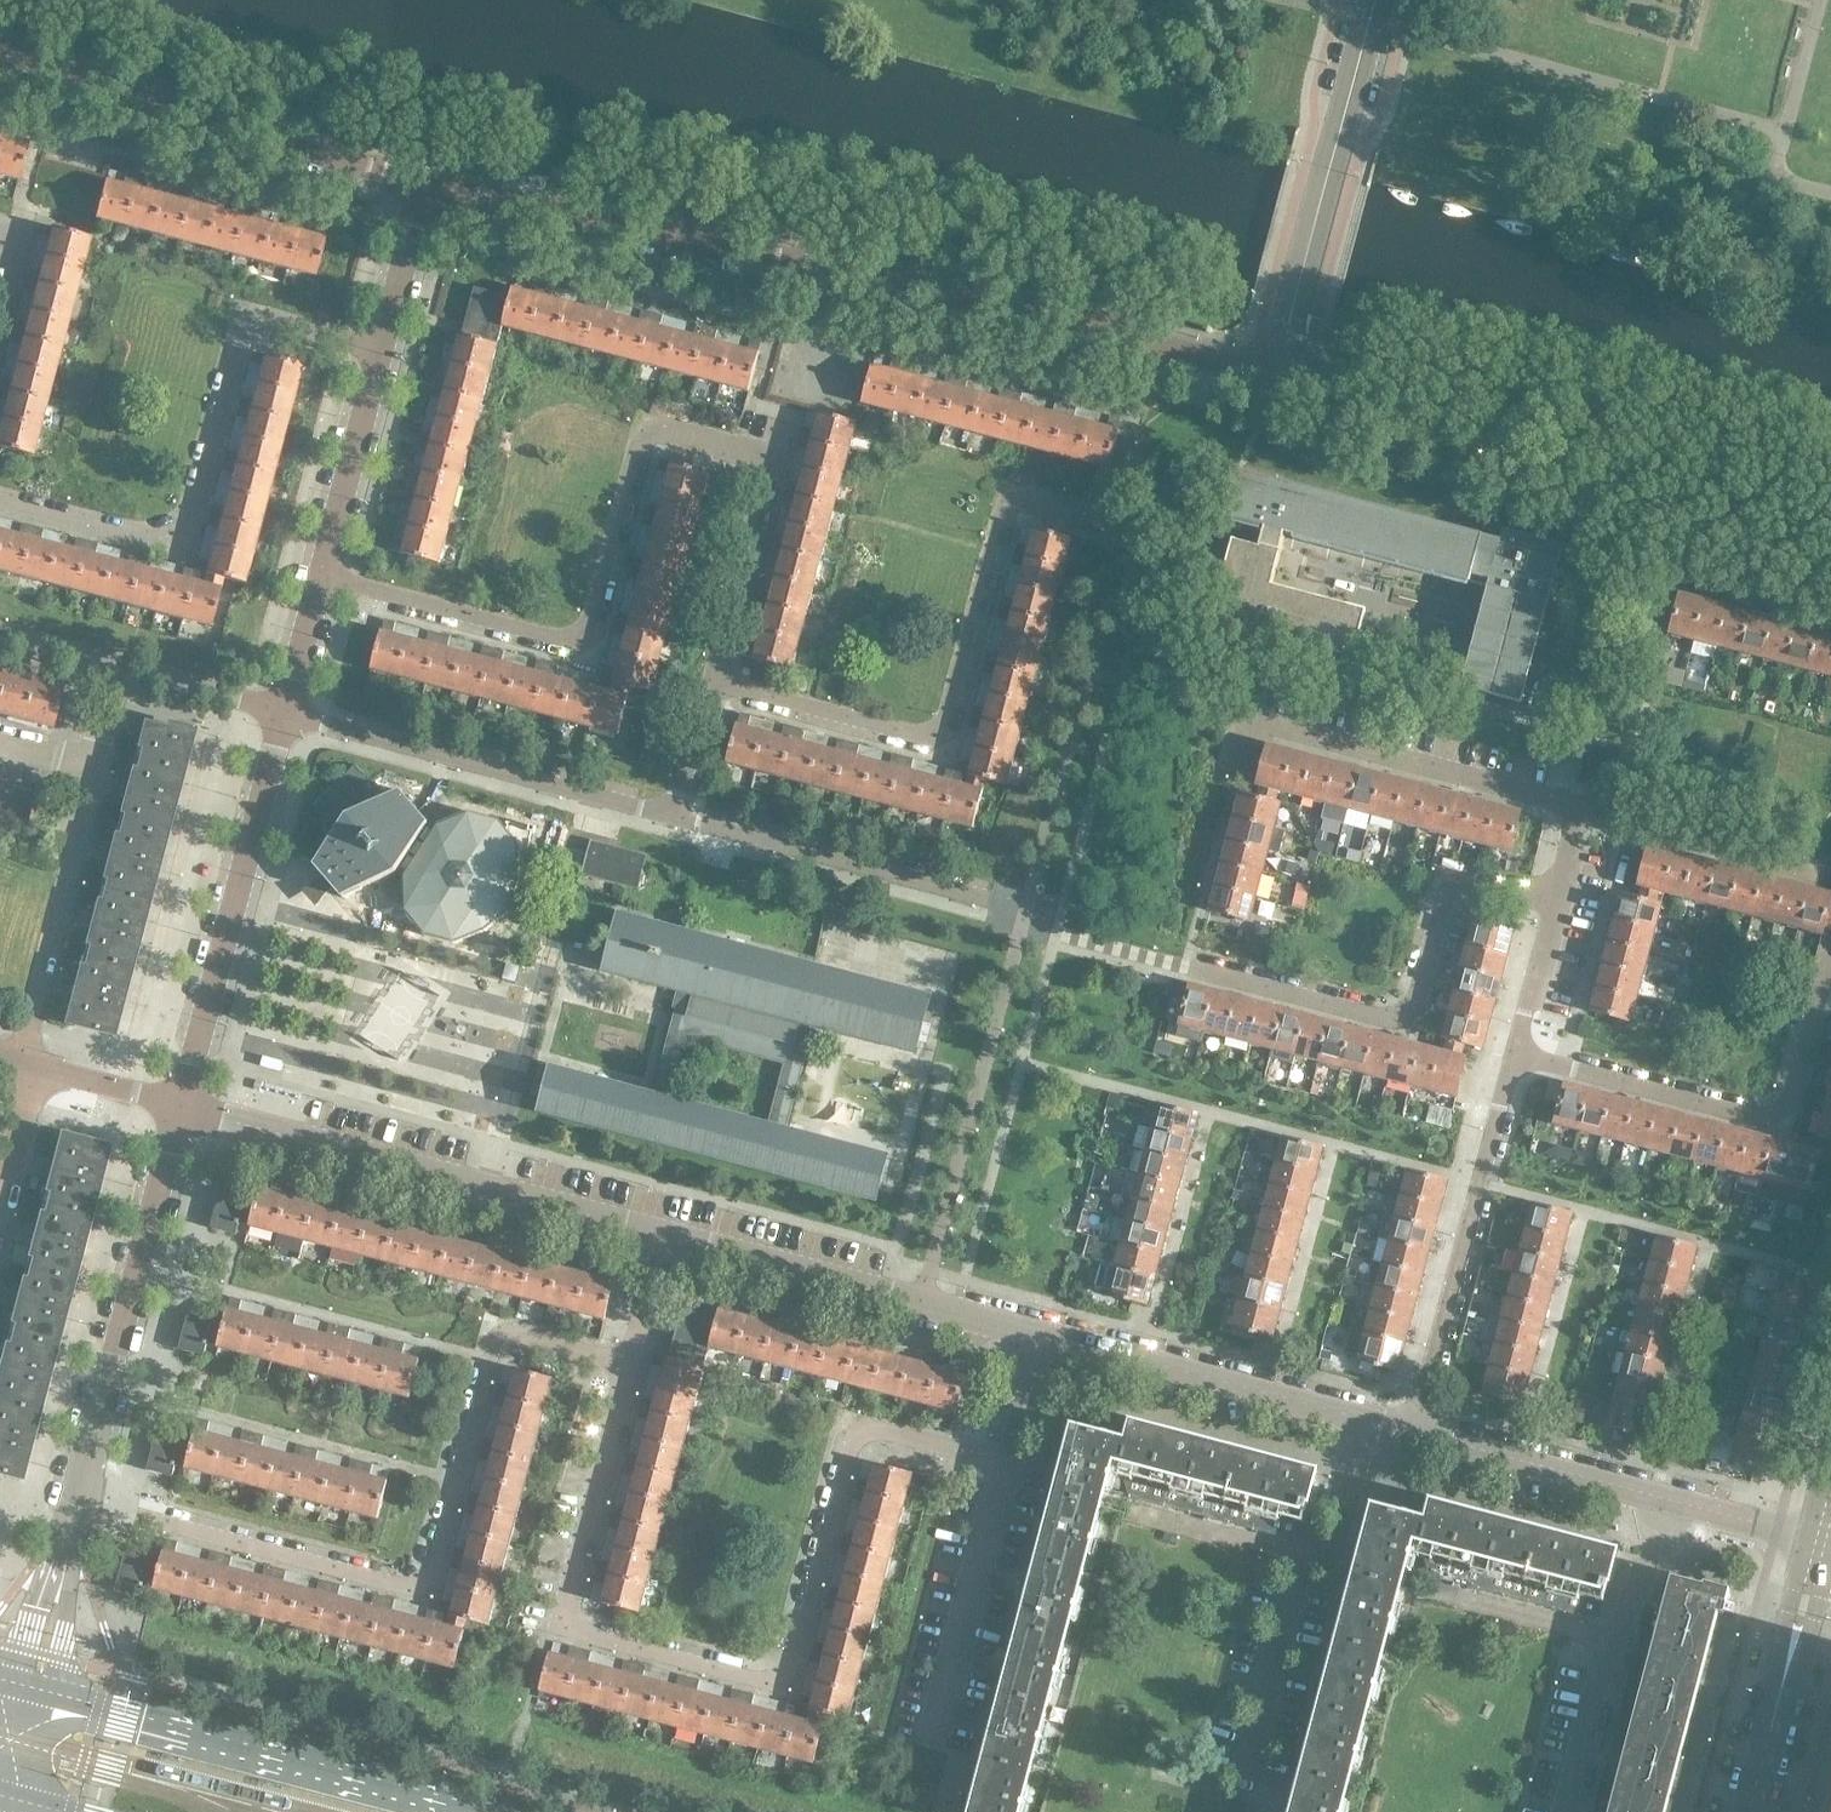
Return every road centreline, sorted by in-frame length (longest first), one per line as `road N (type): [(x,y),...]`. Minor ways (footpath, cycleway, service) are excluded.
road 1 (residential): [(1004,1454),(873,1424),(856,1435),(792,1669),(774,1679),(558,1623),(629,1362)]
road 2 (residential): [(1291,354),(1250,366),(1217,362),(425,186)]
road 3 (residential): [(708,679),(766,462),(645,429),(585,647),(322,577)]
road 4 (residential): [(75,1497),(420,1587),(435,1572),(498,1328),(629,1362)]
road 5 (unclassified): [(1027,908),(1059,930),(1412,1027),(1454,879),(1556,906)]
road 6 (residential): [(708,679),(942,748),(1010,496),(1092,519)]
road 7 (residential): [(1830,556),(1372,413),(1314,383),(1291,354)]
road 8 (residential): [(0,498),(181,548),(244,317),(382,351)]
road 9 (unclassified): [(1579,809),(1089,676)]
road 10 (residential): [(661,1233),(180,1106)]
road 11 (secondary): [(498,1811),(27,1691)]
road 12 (residential): [(425,186),(0,52)]
road 13 (residential): [(1516,1059),(1783,1126),(1830,969)]
road 14 (residential): [(180,1106),(285,713)]
road 15 (residential): [(673,814),(285,713)]
road 16 (residential): [(1033,1330),(661,1233)]
road 17 (unclassified): [(1422,1430),(1516,1059)]
road 18 (residential): [(1027,908),(673,814)]
road 19 (residential): [(1370,1416),(1033,1330)]
road 20 (unclassified): [(1294,302),(1372,0)]
road 21 (residential): [(26,1068),(89,772)]
road 22 (residential): [(937,1732),(1004,1454)]
road 23 (residential): [(1750,1811),(1822,1541)]
road 24 (residential): [(110,1369),(180,1106)]
road 25 (residential): [(1579,809),(1823,878)]
road 26 (residential): [(1665,1493),(1422,1430)]
road 27 (residential): [(1243,1782),(1302,1551)]
road 28 (residential): [(322,577),(382,351)]
road 29 (unclassified): [(27,1691),(75,1497)]
road 30 (residential): [(1603,1637),(1423,1587)]
road 31 (residential): [(1563,1811),(1603,1637)]
road 32 (residential): [(1302,1551),(1131,1505)]
road 33 (residential): [(285,713),(117,671)]
road 34 (residential): [(382,351),(425,186)]
road 35 (residential): [(1822,1541),(1665,1493)]
road 36 (residential): [(1302,1551),(1337,1537),(1370,1416)]
road 37 (residential): [(1603,1637),(1625,1618),(1665,1493)]
road 38 (residential): [(180,1106),(26,1068)]
road 39 (unclassified): [(1516,1059),(1556,906)]
road 40 (residential): [(285,713),(322,577)]
road 41 (residential): [(673,814),(708,679)]
road 42 (residential): [(629,1362),(661,1233)]
road 43 (unclassified): [(75,1497),(110,1369)]
road 44 (residential): [(1004,1454),(1033,1330)]
road 45 (residential): [(117,671),(0,637)]
road 46 (residential): [(0,1187),(26,1068)]
road 47 (residential): [(0,325),(24,231),(0,225)]

